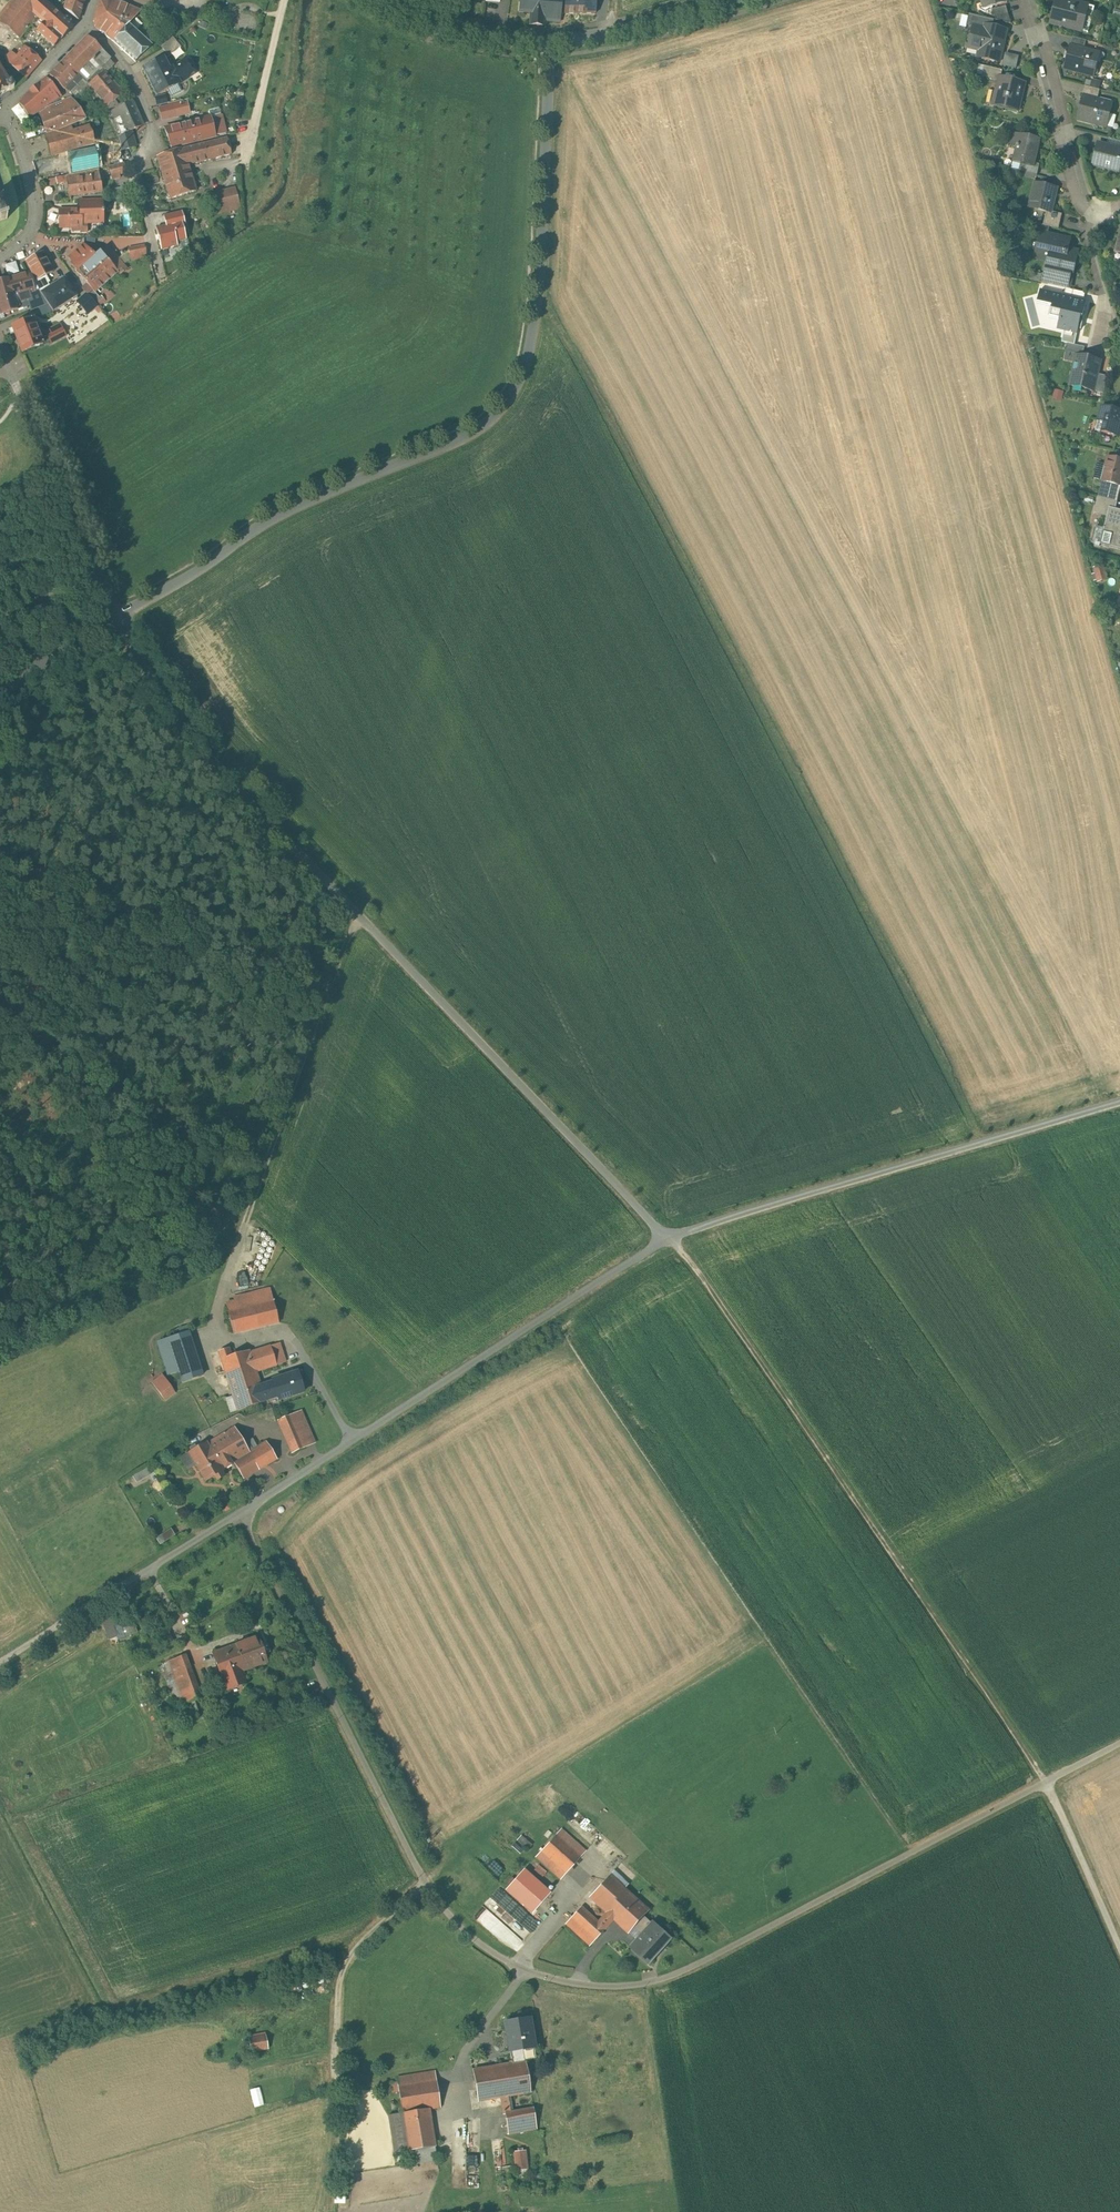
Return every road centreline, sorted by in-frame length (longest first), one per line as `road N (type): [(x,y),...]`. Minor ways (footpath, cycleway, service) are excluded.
road 1 (unclassified): [(1119,1744),(689,1968),(611,1984),(567,1982),(523,1970),(476,1943),(424,1884),(237,1513)]
road 2 (track): [(671,1238),(1046,1782),(1119,1949)]
road 3 (residential): [(547,42),(536,305),(523,368),(501,407),(456,440),(273,518),(118,613)]
road 4 (unclassified): [(671,1238),(179,722),(134,649)]
road 5 (unclassified): [(237,1513),(671,1238)]
road 6 (unclassified): [(671,1238),(1119,1100)]
road 7 (track): [(356,914),(245,1223)]
road 8 (residential): [(118,613),(0,355)]
road 9 (residential): [(85,27),(8,108),(35,217),(0,259)]
road 10 (track): [(424,1884),(341,1971),(334,2078),(383,2085)]
road 11 (residential): [(1098,212),(1081,199),(1022,0)]
road 12 (tertiary): [(547,42),(736,0)]
road 13 (unclassified): [(237,1513),(80,1611)]
road 14 (tertiary): [(375,0),(455,32),(547,42)]
road 15 (residential): [(1098,212),(1086,233),(1107,302),(1099,346)]
road 16 (residential): [(148,142),(139,93),(85,27)]

